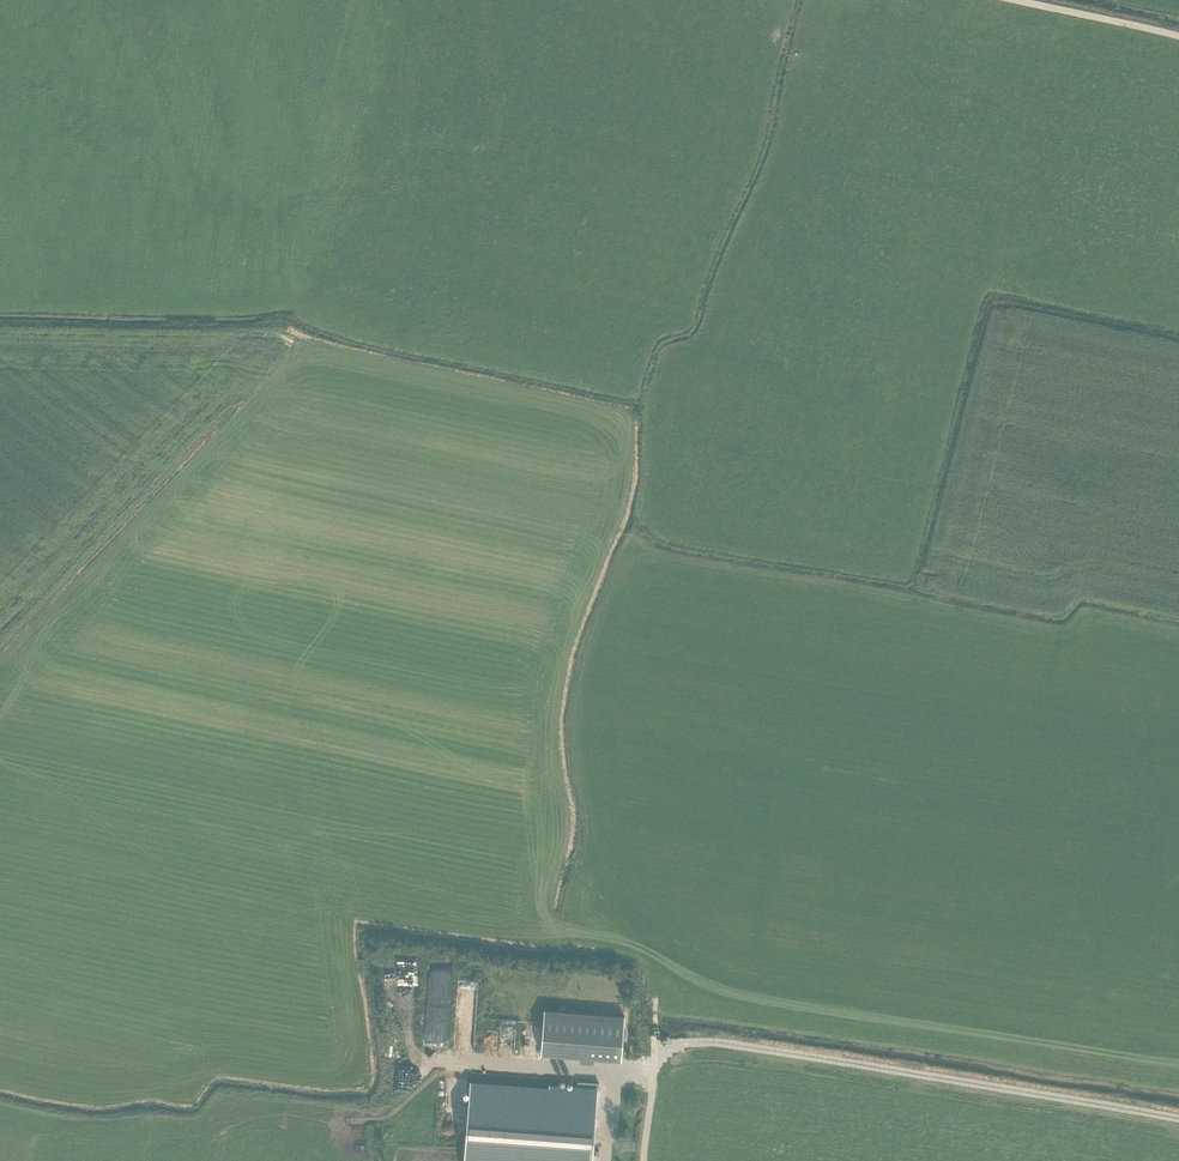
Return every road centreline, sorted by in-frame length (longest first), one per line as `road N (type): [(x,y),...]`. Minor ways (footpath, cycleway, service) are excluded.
road 1 (track): [(657,1053),(655,957),(642,930),(620,903),(556,866)]
road 2 (track): [(1178,37),(1017,0)]

